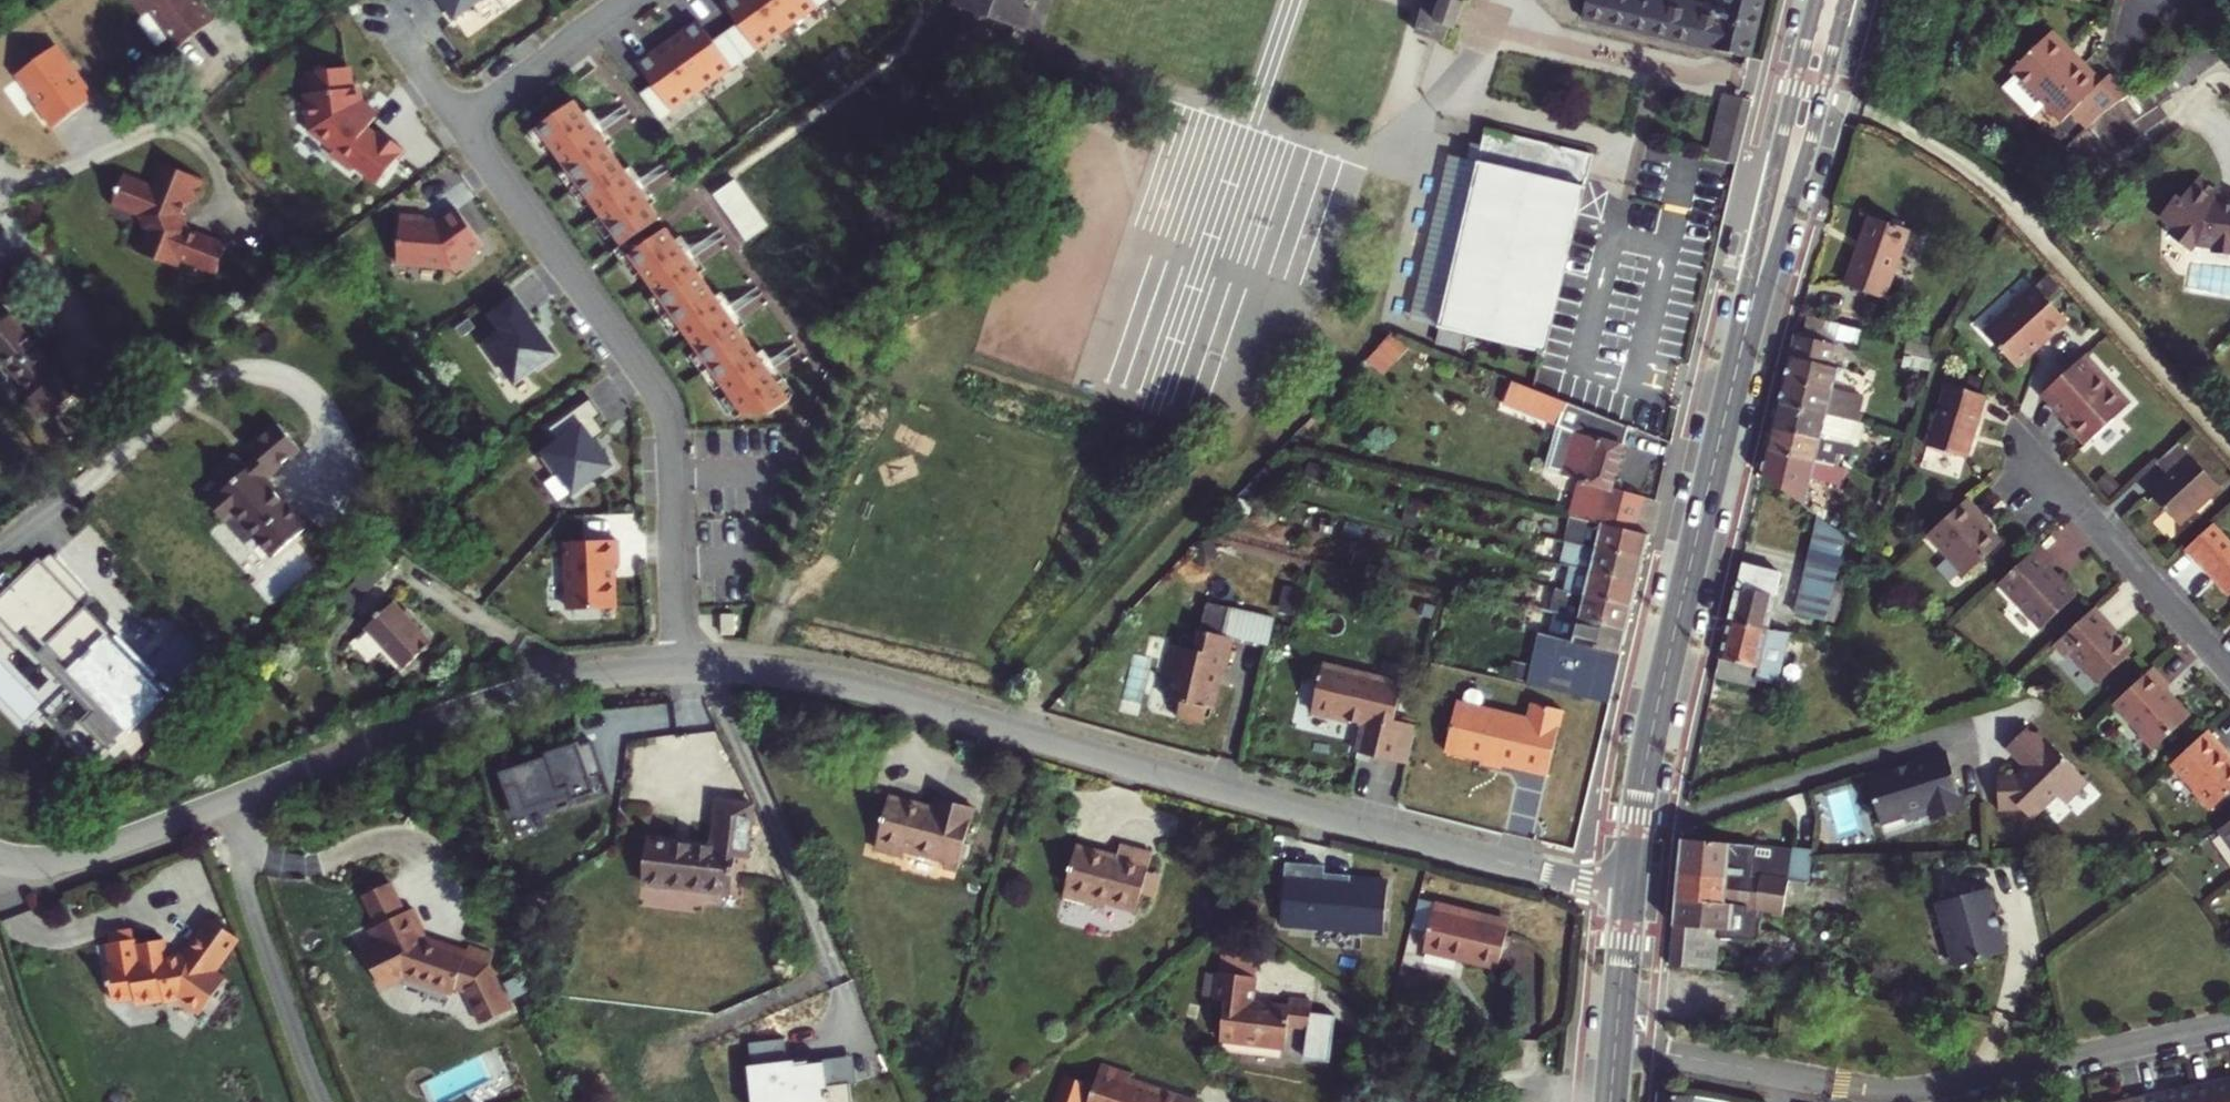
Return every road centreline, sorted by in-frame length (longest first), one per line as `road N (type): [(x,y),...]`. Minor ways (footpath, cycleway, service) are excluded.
road 1 (unclassified): [(1630,890),(866,689),(788,674),(672,670)]
road 2 (primary): [(1764,255),(1646,762),(1630,890)]
road 3 (residential): [(1616,1046),(1919,1091),(2229,1025)]
road 4 (residential): [(672,670),(667,412),(457,122)]
road 5 (unclassified): [(672,670),(542,683),(237,797)]
road 6 (residential): [(237,797),(252,914),(322,1101)]
road 7 (residential): [(2016,435),(2229,670)]
road 8 (primary): [(1764,255),(1808,151),(1846,0)]
road 9 (primary): [(1817,0),(1782,136),(1764,255)]
road 10 (unclassified): [(237,797),(94,852),(48,861),(0,857)]
road 11 (residential): [(457,122),(629,0)]
road 12 (primary): [(1630,890),(1616,1046)]

